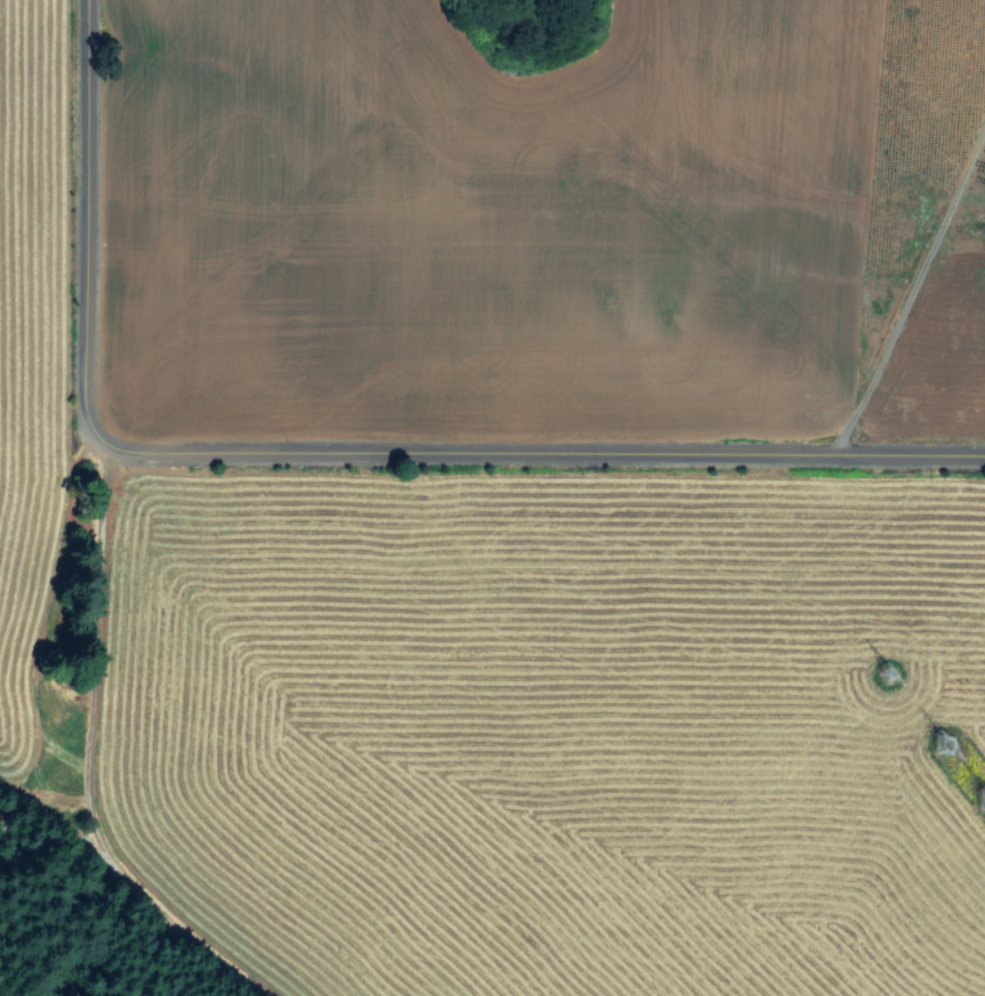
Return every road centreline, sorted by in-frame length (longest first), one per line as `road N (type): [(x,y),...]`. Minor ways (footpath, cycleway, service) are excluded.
road 1 (residential): [(82,0),(80,429),(134,464),(984,457)]

